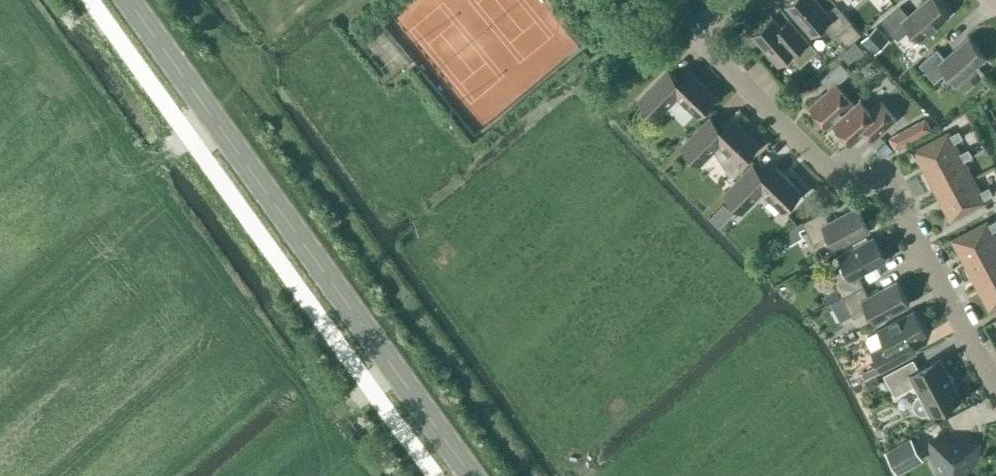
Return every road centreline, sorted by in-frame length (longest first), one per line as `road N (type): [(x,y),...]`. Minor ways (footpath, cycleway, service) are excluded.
road 1 (tertiary): [(470,475),(128,0)]
road 2 (residential): [(995,393),(880,177),(833,173),(695,42),(742,0)]

